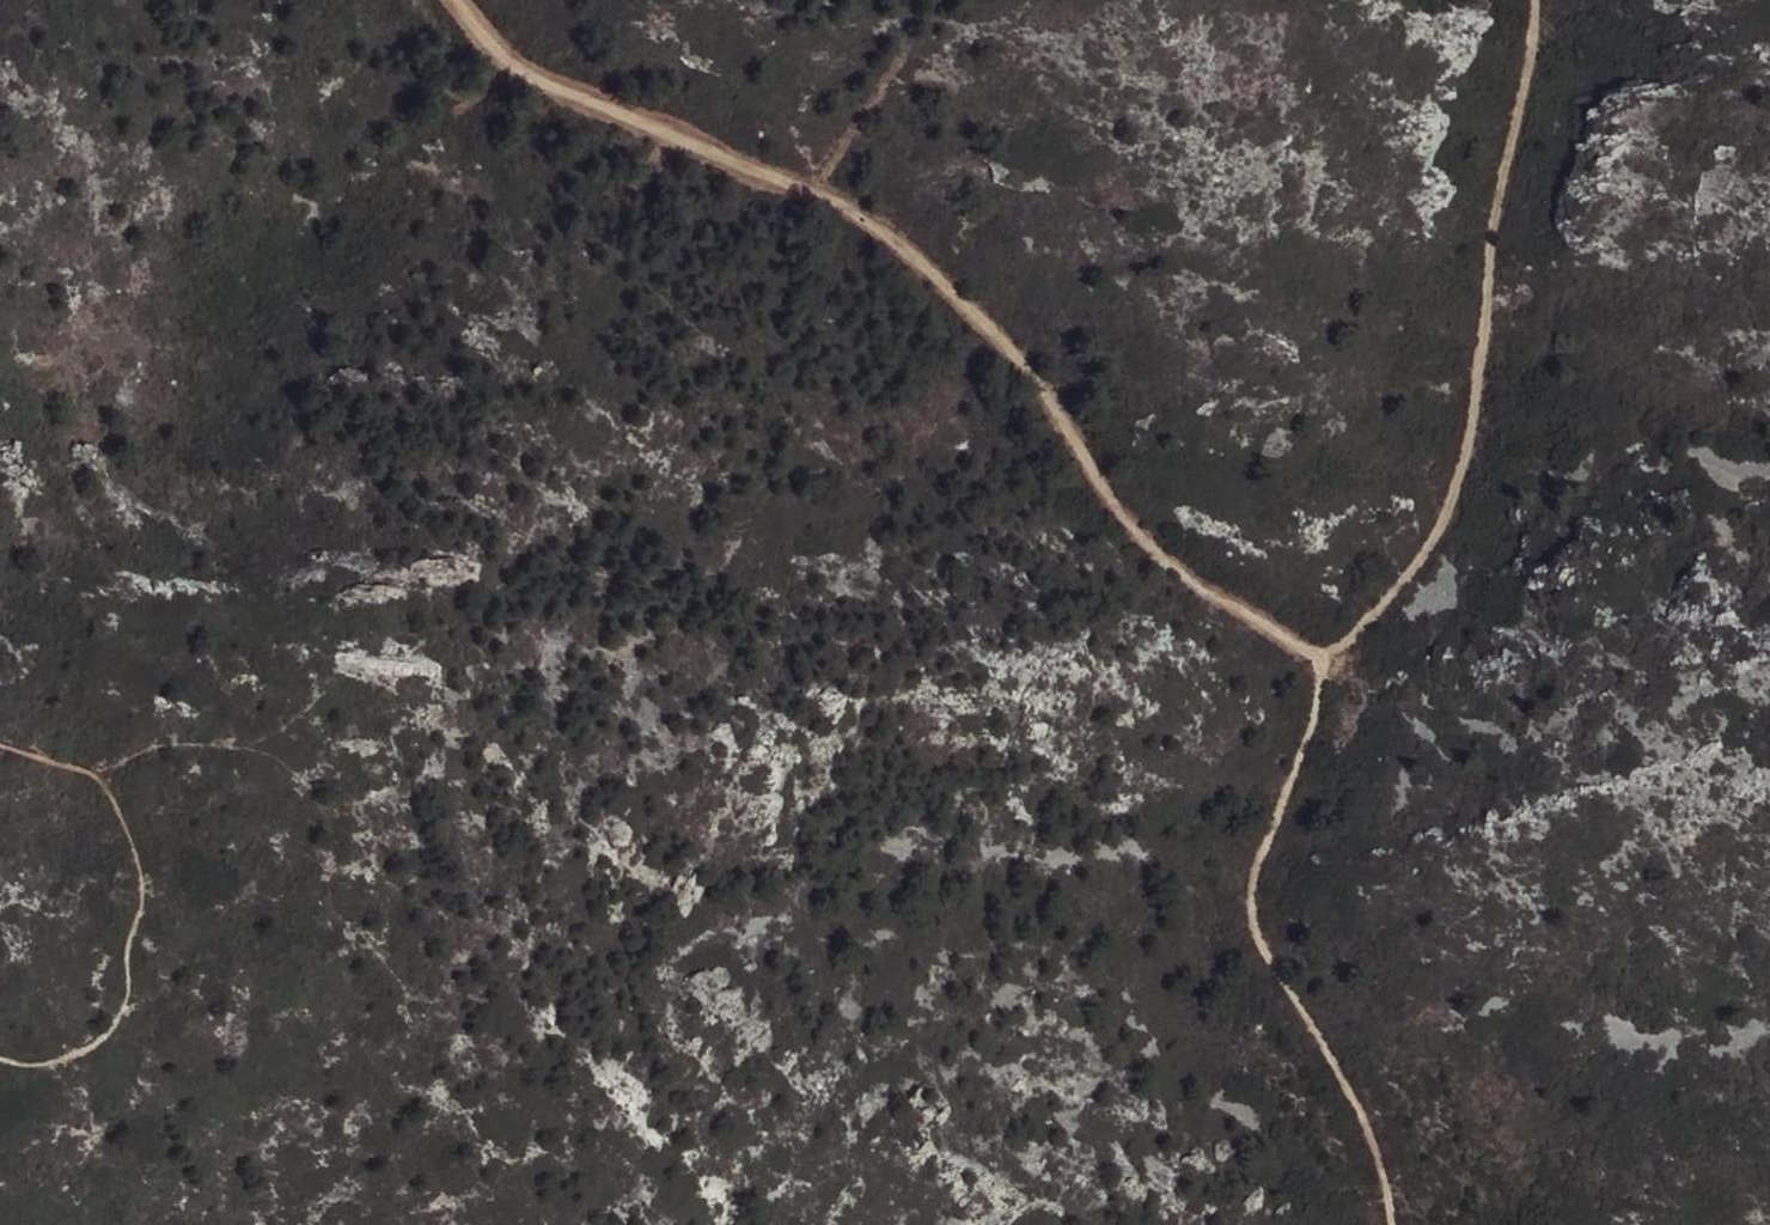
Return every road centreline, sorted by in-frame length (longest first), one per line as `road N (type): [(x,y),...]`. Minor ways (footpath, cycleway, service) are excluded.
road 1 (track): [(456,0),(501,58),(861,209),(999,333),(1162,563),(1316,659),(1358,630),(1400,585),(1452,504),(1521,86),(1524,0)]
road 2 (track): [(0,745),(84,769),(185,737),(266,756),(333,821),(331,928),(387,963),(426,1073),(556,1224)]

